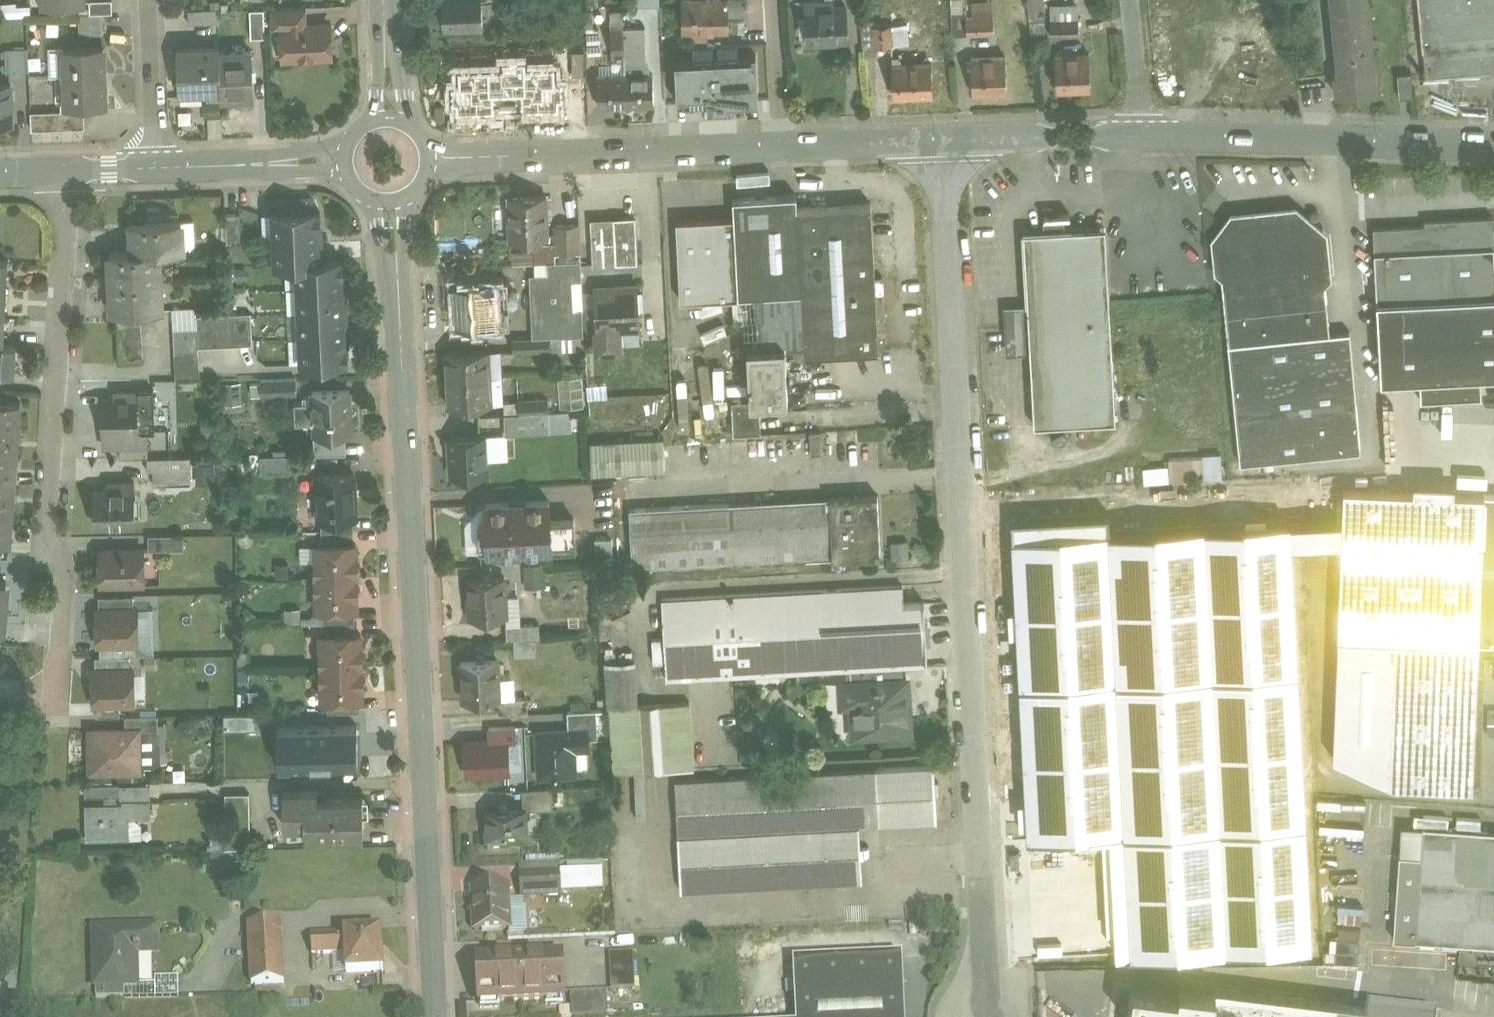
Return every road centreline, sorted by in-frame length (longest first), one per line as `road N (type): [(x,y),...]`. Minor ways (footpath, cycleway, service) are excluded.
road 1 (unclassified): [(947,141),(987,1009)]
road 2 (tertiary): [(400,336),(436,1016)]
road 3 (residential): [(54,701),(65,170)]
road 4 (unclassified): [(782,146),(429,159)]
road 5 (unclassified): [(1493,150),(1140,137)]
road 6 (unclassified): [(1140,137),(947,141)]
road 7 (residential): [(156,168),(147,0)]
road 8 (unclassified): [(947,141),(782,146)]
road 9 (residential): [(782,146),(773,0)]
road 10 (tertiary): [(376,200),(388,315),(400,336)]
road 11 (tertiary): [(400,336),(406,317),(403,198)]
road 12 (residential): [(1140,137),(1128,0)]
road 13 (tertiary): [(347,144),(224,165)]
road 14 (tertiary): [(224,165),(347,175)]

